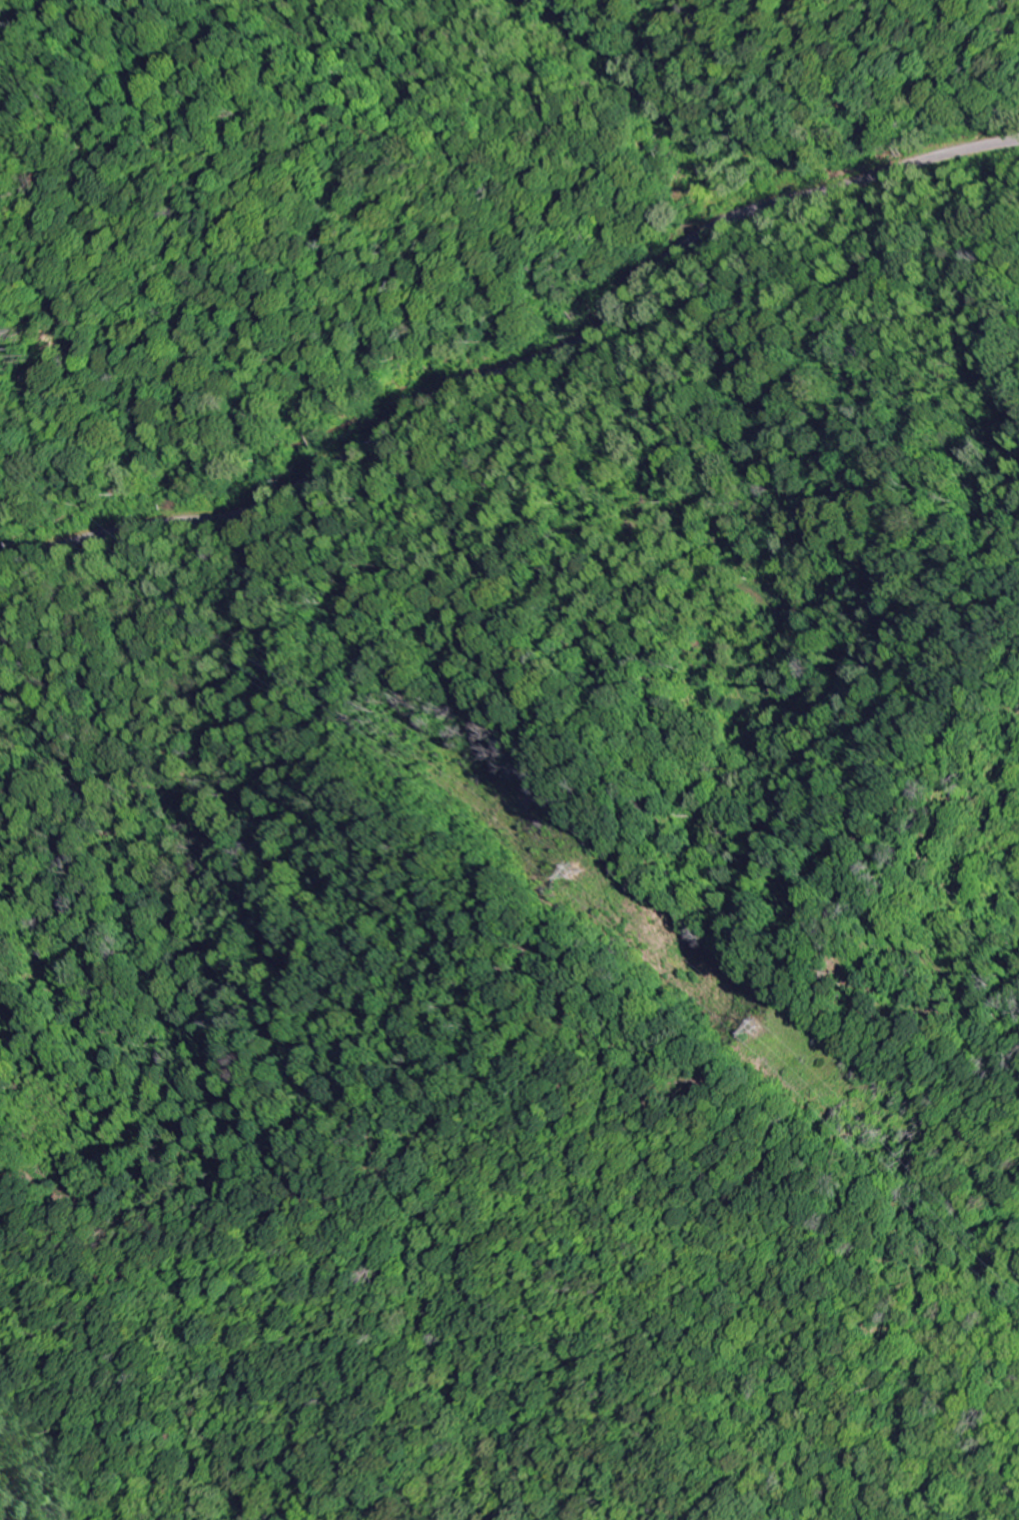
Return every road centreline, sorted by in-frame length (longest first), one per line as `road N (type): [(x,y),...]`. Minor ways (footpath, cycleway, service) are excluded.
road 1 (residential): [(1018,141),(925,161),(726,223),(669,260),(596,330),(435,397),(271,503),(62,547),(0,570)]

